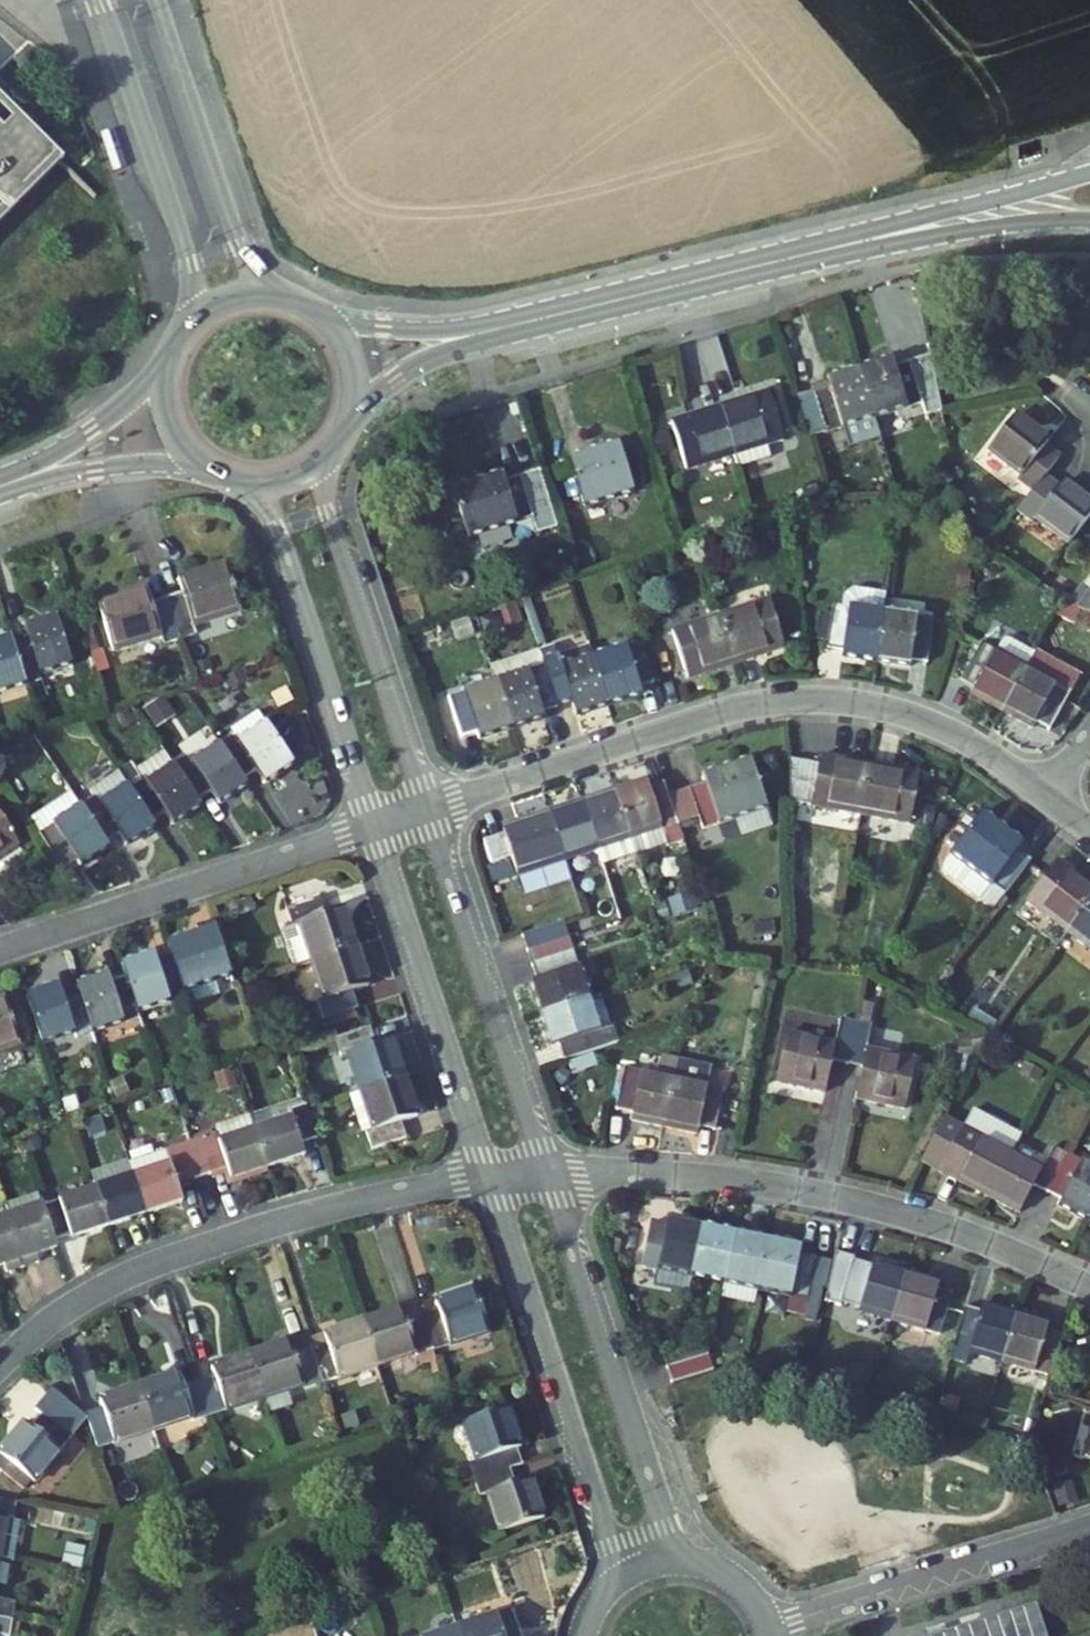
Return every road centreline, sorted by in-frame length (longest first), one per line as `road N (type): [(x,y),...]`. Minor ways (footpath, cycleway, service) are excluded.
road 1 (residential): [(425,814),(727,713),(809,701),(873,706),(938,727),(1044,797)]
road 2 (residential): [(546,1174),(718,1180),(845,1200),(985,1243),(1089,1289)]
road 3 (residential): [(0,1363),(80,1300),(162,1263),(330,1208),(492,1179)]
road 4 (residential): [(492,1179),(608,1528),(611,1571),(600,1599)]
road 5 (residential): [(715,1568),(668,1528),(546,1174)]
road 6 (residential): [(0,952),(376,829)]
road 7 (residential): [(546,1174),(425,814)]
road 8 (residential): [(425,814),(324,510),(335,452)]
road 9 (residential): [(236,486),(261,503),(278,528),(376,829)]
road 10 (tertiary): [(524,324),(886,236)]
road 11 (residential): [(376,829),(492,1179)]
road 12 (residential): [(102,0),(191,264),(186,328)]
road 13 (residential): [(289,300),(241,251),(157,0)]
road 14 (residential): [(1089,1529),(771,1626)]
road 15 (tertiary): [(170,353),(111,420),(0,486)]
road 16 (tertiary): [(1089,174),(886,236)]
road 17 (tertiary): [(0,491),(143,465),(208,474)]
road 18 (tertiary): [(350,425),(409,366),(524,324)]
road 19 (tertiary): [(886,236),(1089,220)]
road 20 (tertiary): [(524,324),(431,334),(325,321)]
road 21 (tertiary): [(170,353),(162,392),(166,421),(186,455),(208,474)]
road 22 (residential): [(715,1568),(659,1562),(620,1579),(600,1599)]

